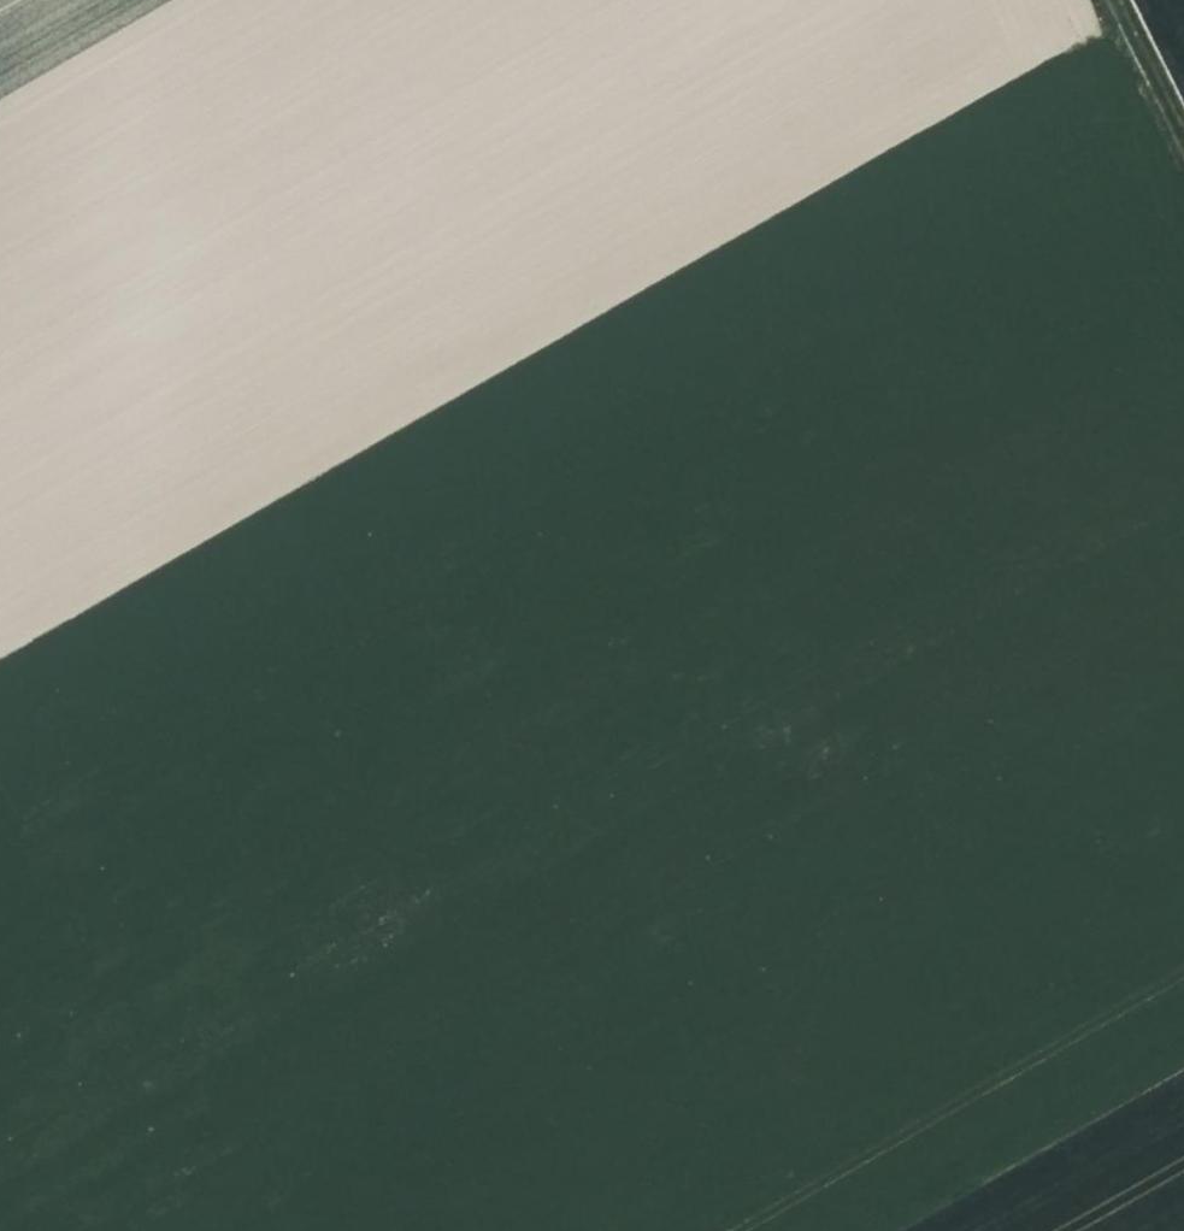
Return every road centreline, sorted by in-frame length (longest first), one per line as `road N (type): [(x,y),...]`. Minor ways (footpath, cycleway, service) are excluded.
road 1 (track): [(866,1230),(1183,1048)]
road 2 (track): [(1113,0),(1183,144)]

